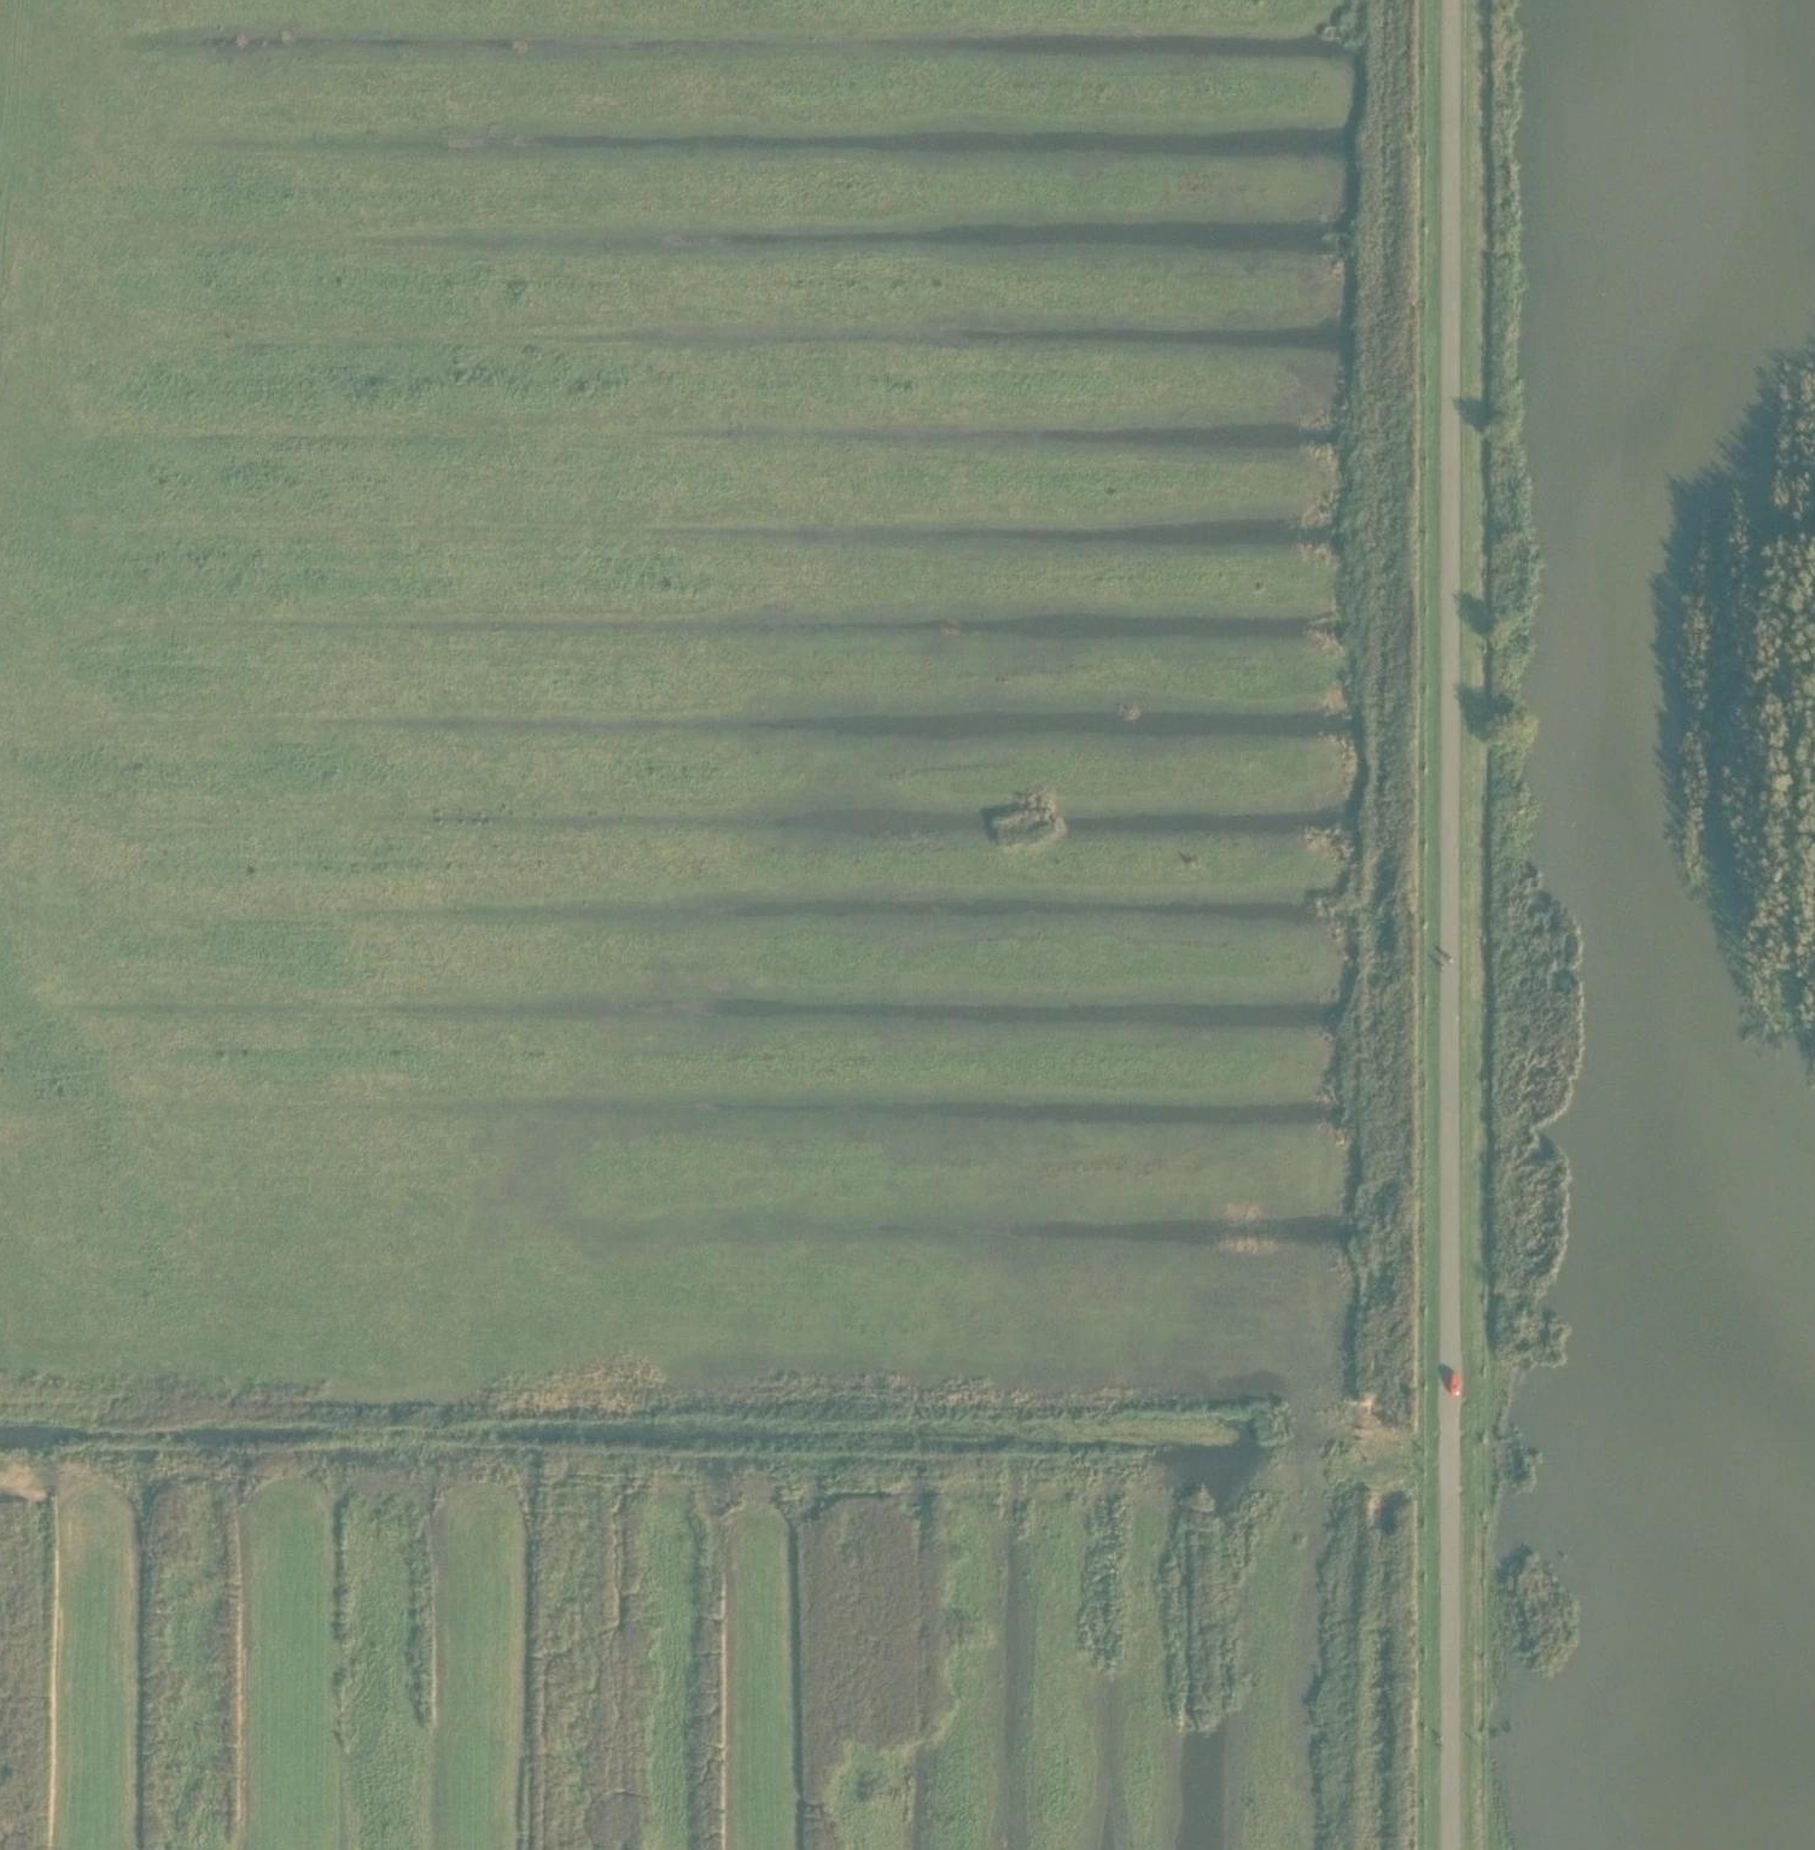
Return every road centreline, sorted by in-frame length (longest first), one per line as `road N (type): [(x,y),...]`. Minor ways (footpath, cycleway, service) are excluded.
road 1 (unclassified): [(1452,1849),(1452,0)]

